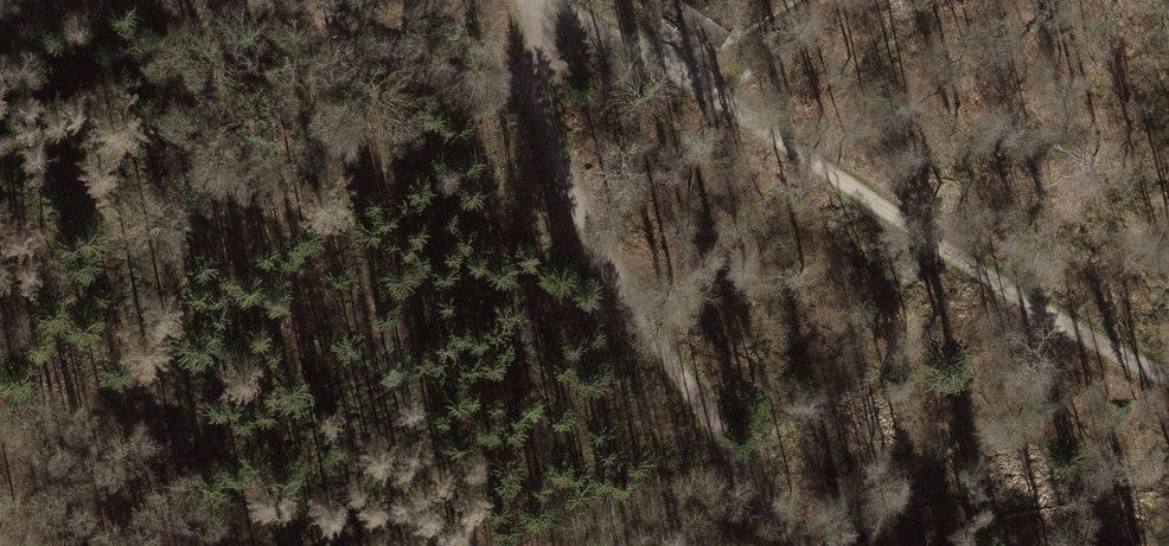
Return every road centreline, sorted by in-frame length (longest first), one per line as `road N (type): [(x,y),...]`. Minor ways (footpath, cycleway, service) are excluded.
road 1 (track): [(567,17),(531,74),(571,201),(794,545)]
road 2 (track): [(701,83),(961,259),(1168,365)]
road 3 (track): [(531,74),(454,89),(279,9),(226,0)]
road 4 (track): [(546,0),(701,83)]

